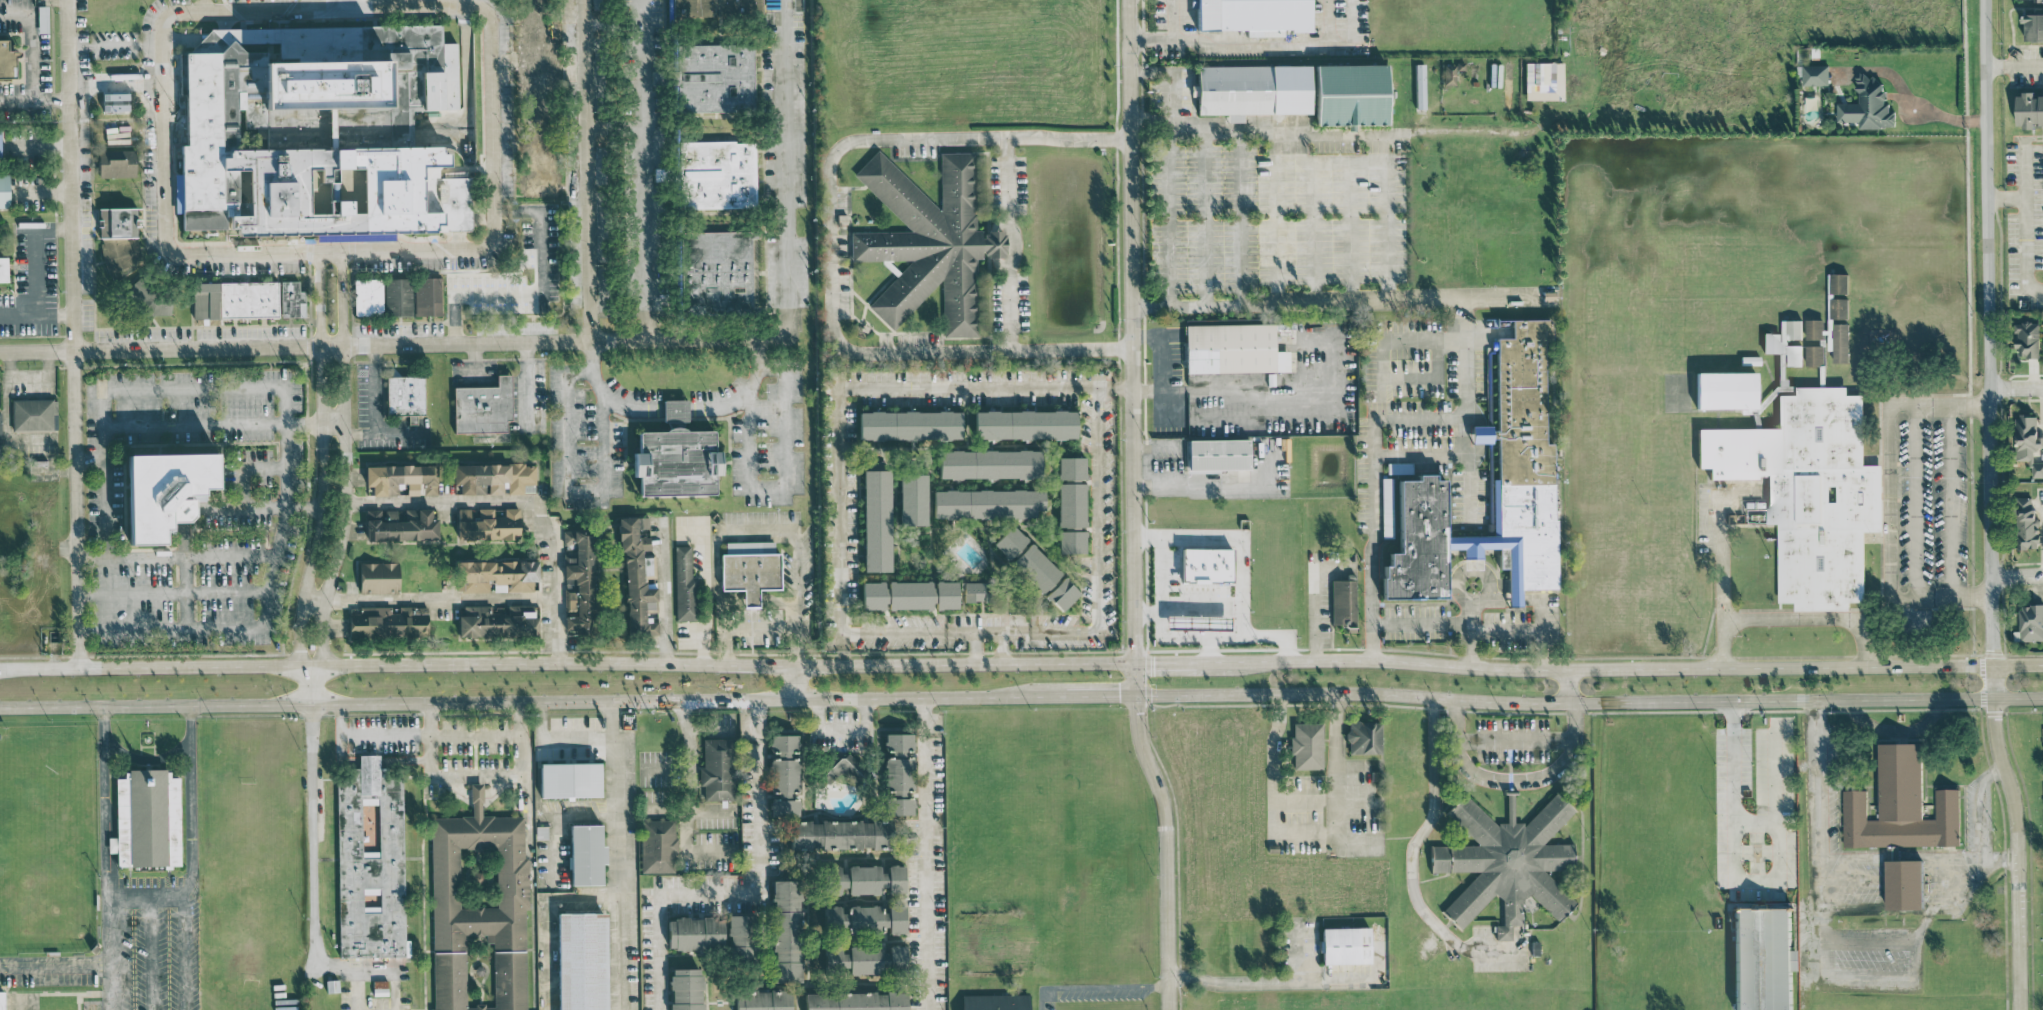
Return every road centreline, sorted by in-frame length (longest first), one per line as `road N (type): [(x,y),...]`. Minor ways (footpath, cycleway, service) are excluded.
road 1 (tertiary): [(2042,665),(0,668)]
road 2 (tertiary): [(0,708),(1064,696)]
road 3 (tertiary): [(1133,695),(2042,698)]
road 4 (residential): [(1986,0),(1995,699)]
road 5 (residential): [(0,351),(649,341)]
road 6 (tertiary): [(1132,388),(1133,695),(1161,793),(1167,1009)]
road 7 (residential): [(336,8),(163,18),(162,232),(177,253),(340,250)]
road 8 (residential): [(340,250),(476,249),(495,231),(485,11),(336,8)]
road 9 (residential): [(312,666),(323,643),(344,503),(340,250)]
road 10 (residential): [(317,251),(321,496),(300,617),(312,666)]
road 11 (tertiary): [(1130,0),(1132,388)]
road 12 (residential): [(67,0),(73,350)]
road 13 (residential): [(588,0),(596,342)]
road 14 (residential): [(2019,1009),(2015,798),(1997,754),(1995,699)]

